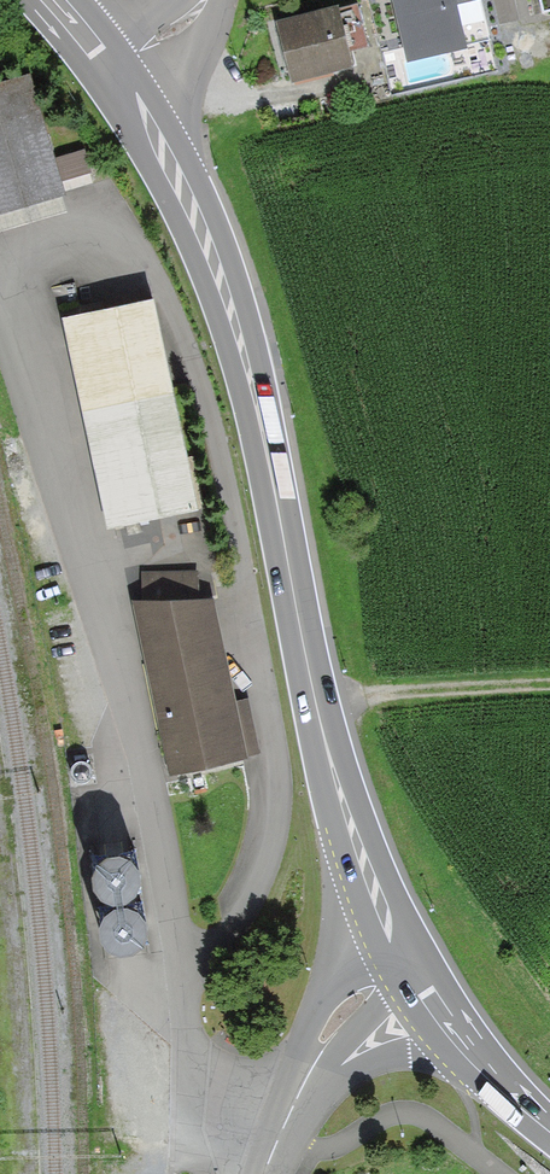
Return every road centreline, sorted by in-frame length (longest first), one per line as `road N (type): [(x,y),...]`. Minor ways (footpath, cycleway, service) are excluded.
road 1 (primary): [(408,967),(369,889),(338,793),(234,321),(174,174),(111,68)]
road 2 (tertiary): [(263,1173),(332,1025),(408,967)]
road 3 (track): [(317,710),(373,699),(549,692)]
road 4 (primary): [(549,1128),(495,1081),(408,967)]

